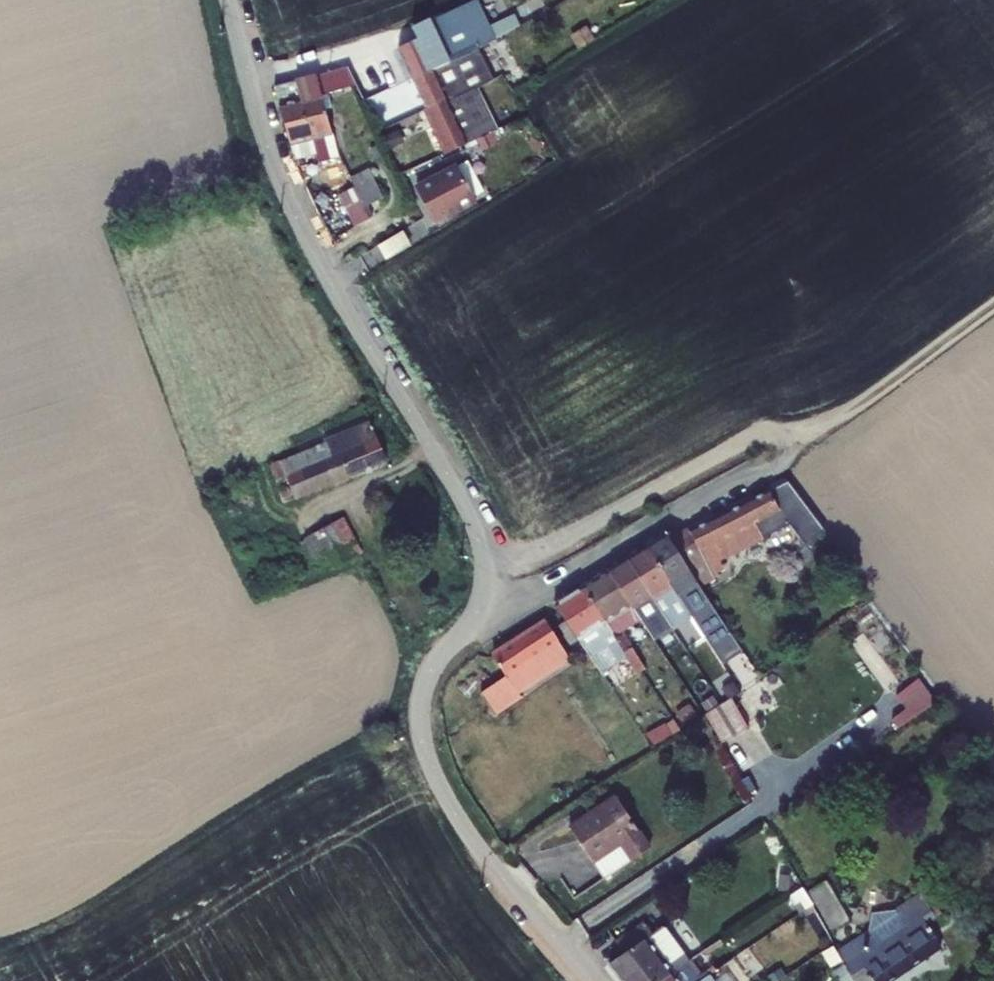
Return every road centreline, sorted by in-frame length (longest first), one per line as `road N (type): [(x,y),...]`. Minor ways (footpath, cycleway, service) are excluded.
road 1 (unclassified): [(228,0),(279,178),(336,292),(454,486),(491,572),(482,610),(423,685),(418,721),(430,765),(490,860),(594,980)]
road 2 (track): [(491,572),(583,533),(734,445),(780,431)]
road 3 (track): [(780,431),(836,419),(993,306)]

